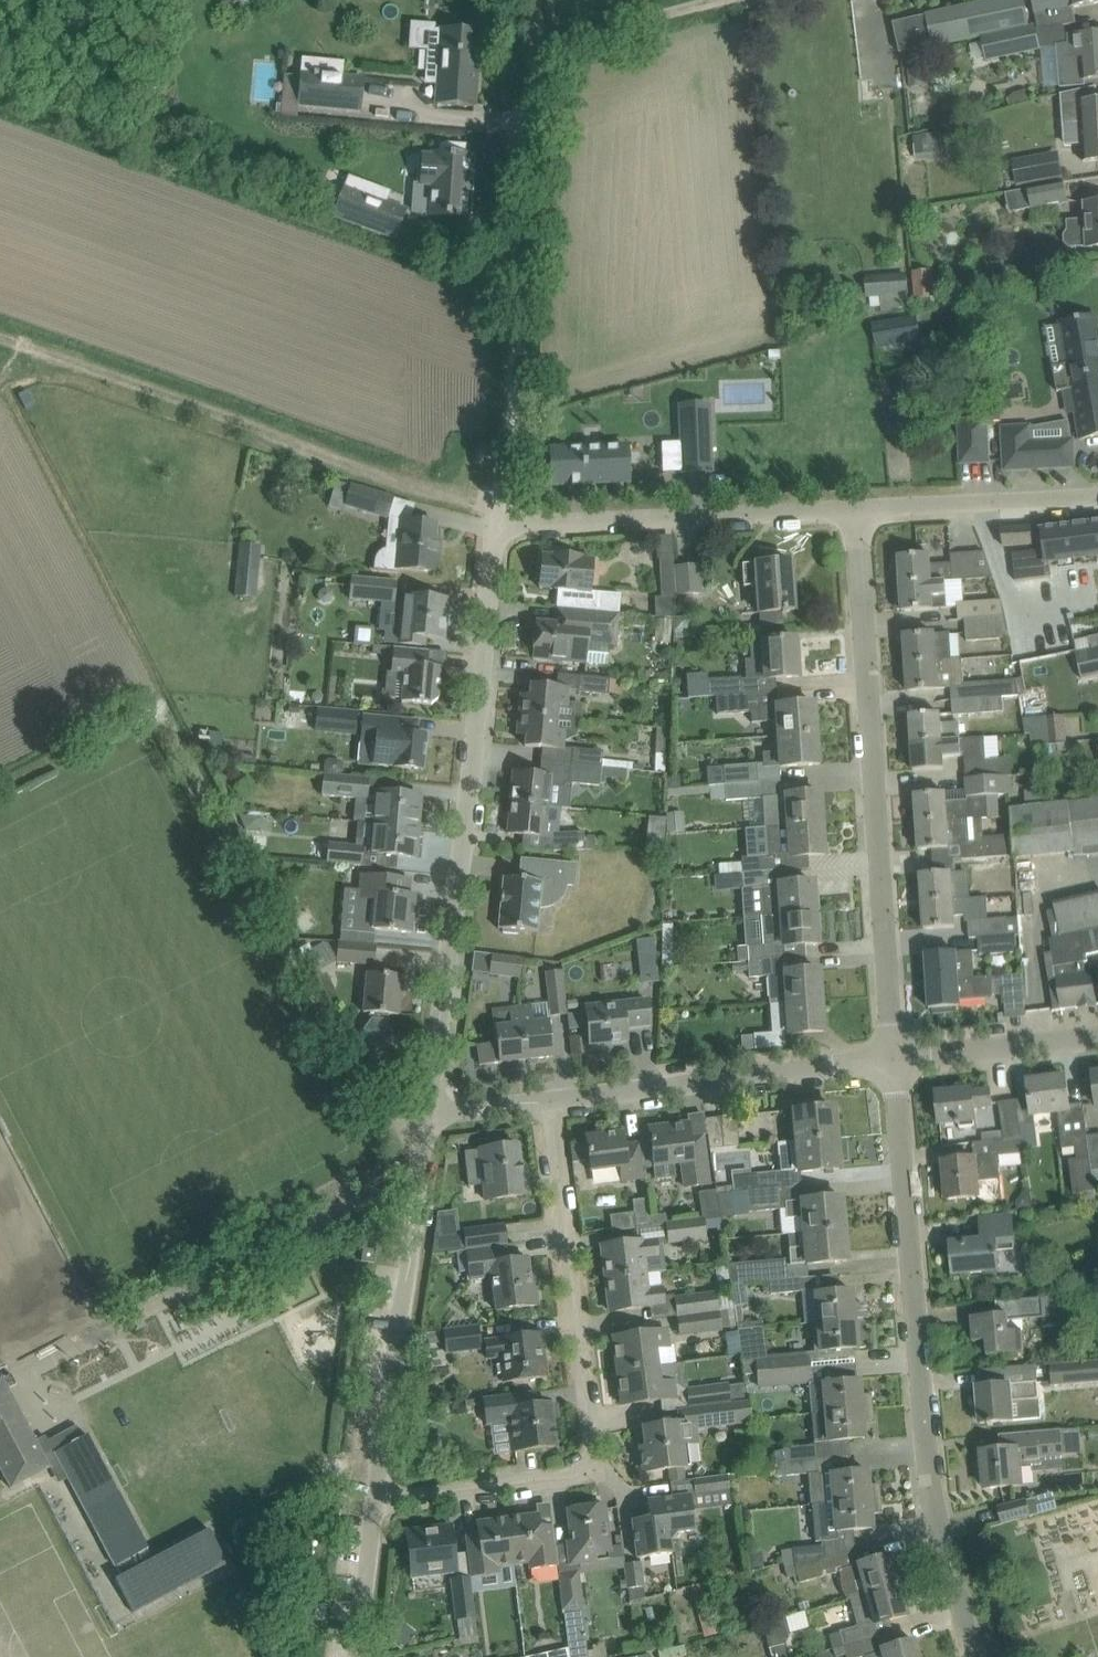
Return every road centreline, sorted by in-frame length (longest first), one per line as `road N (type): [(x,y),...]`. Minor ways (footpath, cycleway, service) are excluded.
road 1 (track): [(0,344),(495,517),(521,321),(534,0)]
road 2 (residential): [(428,1112),(495,517),(855,510)]
road 3 (residential): [(975,1656),(932,1502),(892,1062)]
road 4 (residential): [(380,1494),(574,1476),(593,1454),(550,1101)]
road 5 (residential): [(892,1062),(855,510)]
road 6 (residential): [(380,1494),(428,1112)]
road 7 (residential): [(550,1101),(892,1062)]
road 8 (residential): [(855,510),(1097,495)]
road 9 (track): [(531,68),(575,47),(730,0)]
road 10 (residential): [(892,1062),(1097,1036)]
road 11 (residential): [(357,1656),(380,1494)]
road 12 (residential): [(428,1112),(550,1101)]

